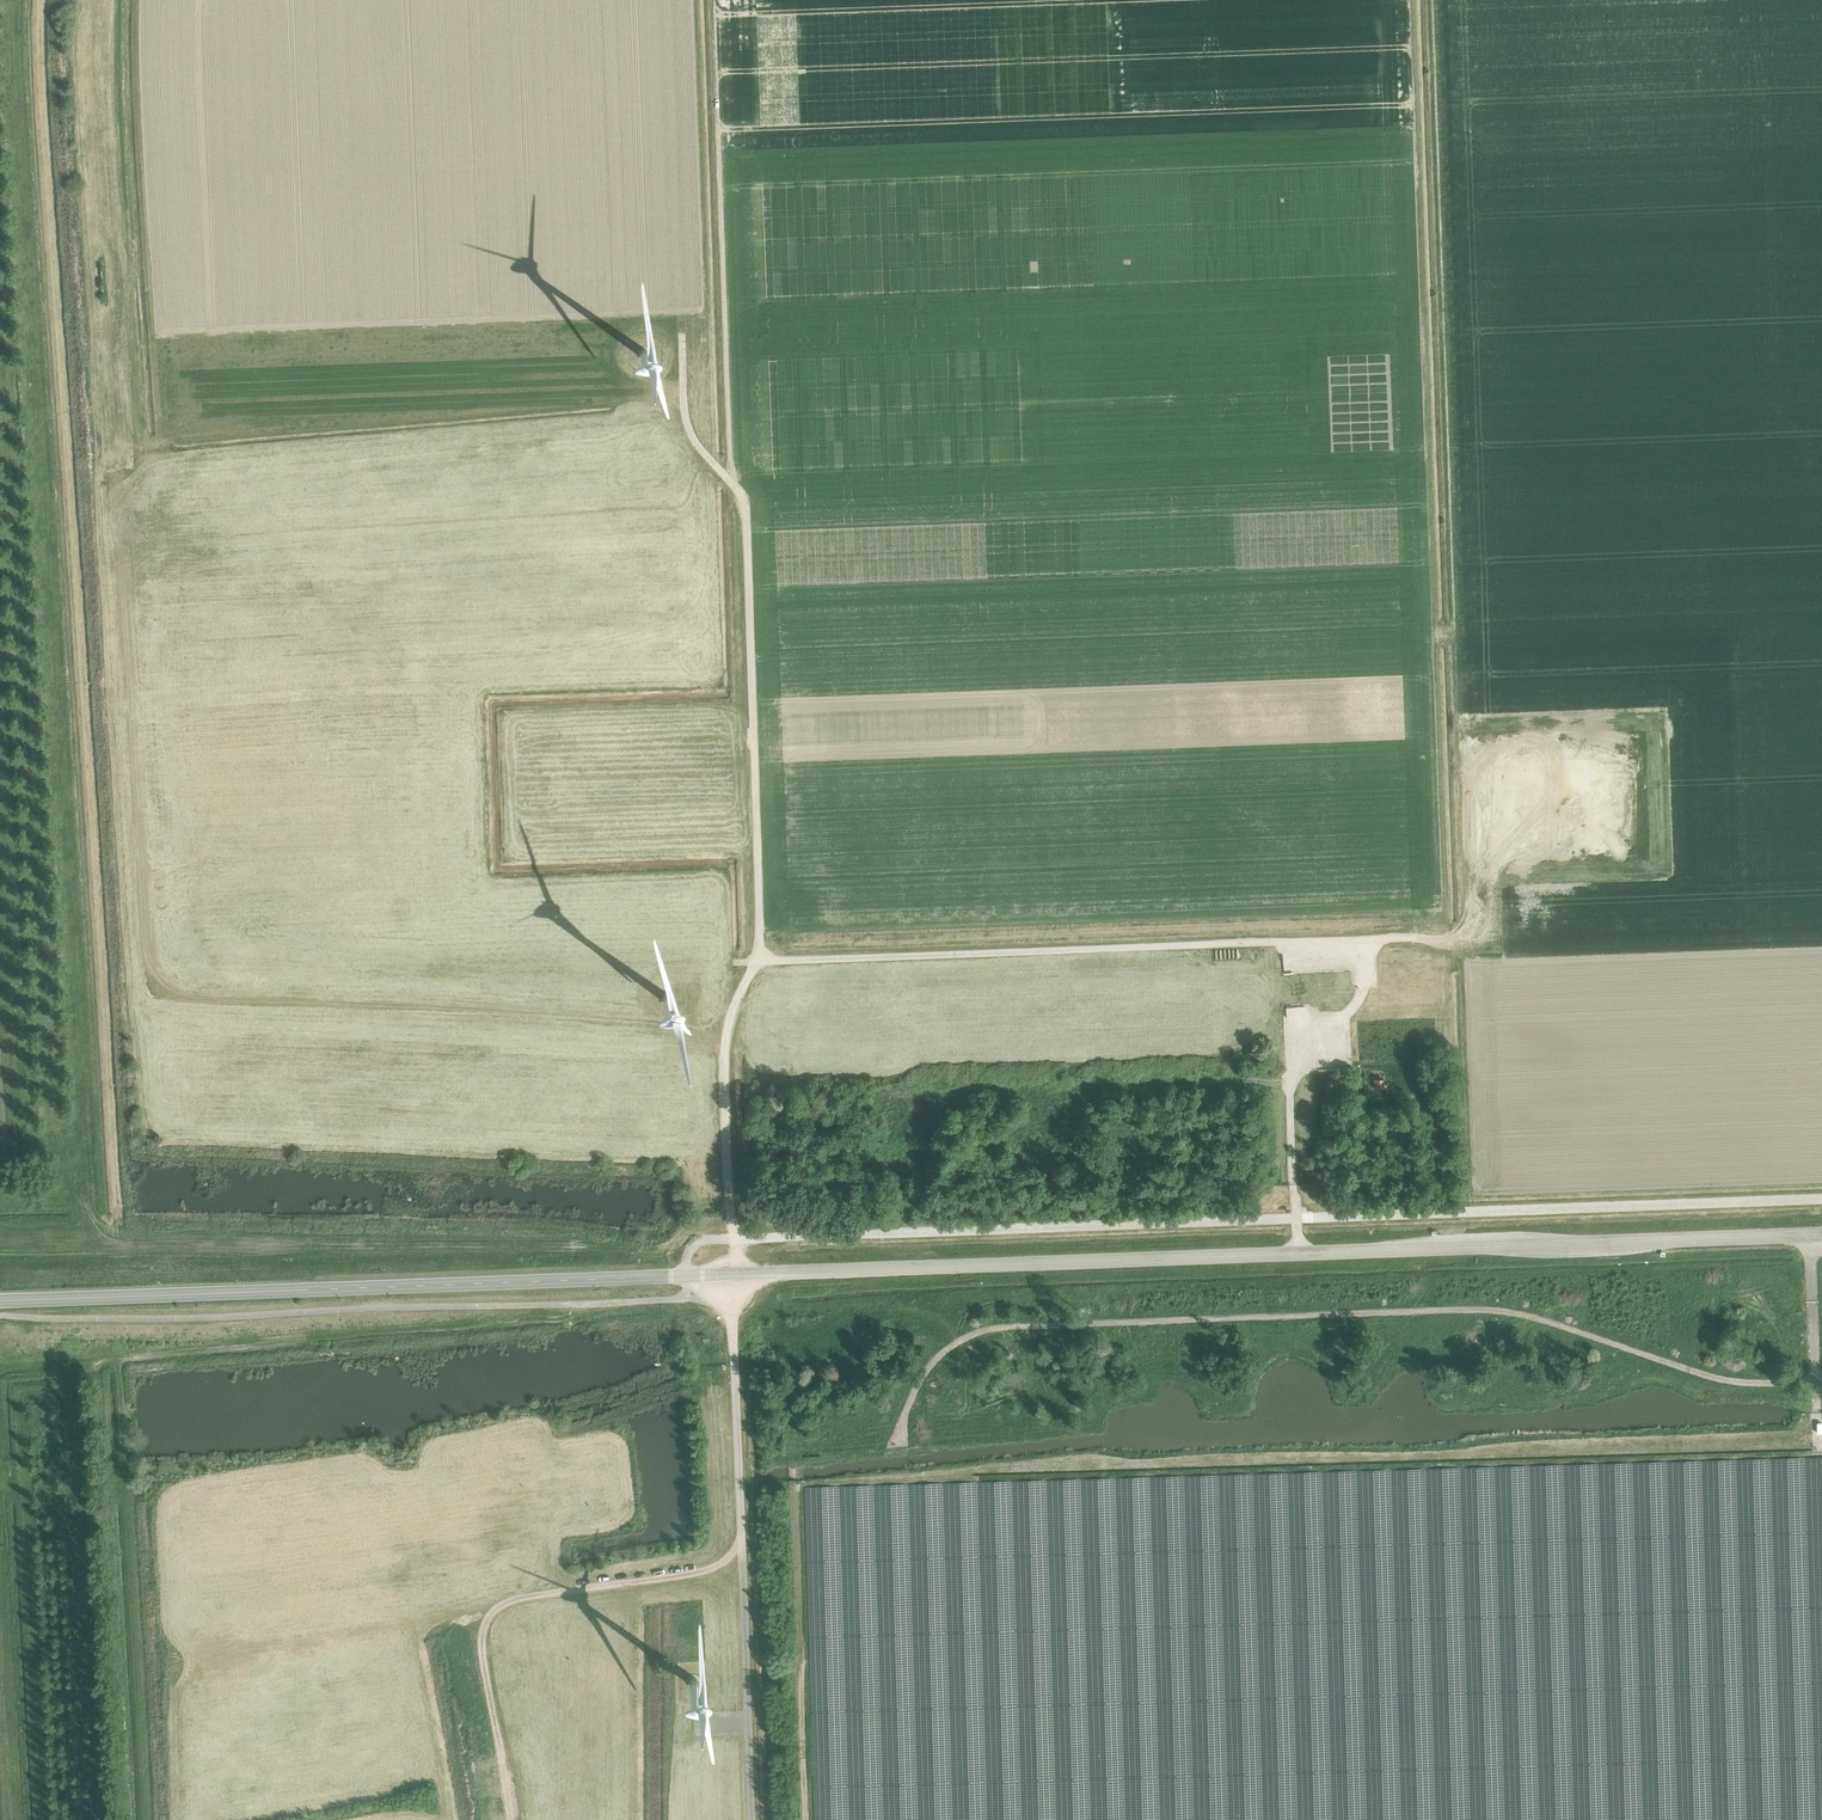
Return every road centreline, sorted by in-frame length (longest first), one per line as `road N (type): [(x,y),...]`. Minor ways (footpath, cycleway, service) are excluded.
road 1 (tertiary): [(0,1300),(1296,1253)]
road 2 (tertiary): [(1296,1253),(1821,1234)]
road 3 (residential): [(1296,1253),(1290,1089),(1299,1059),(1334,1032),(1362,992),(1369,938)]

